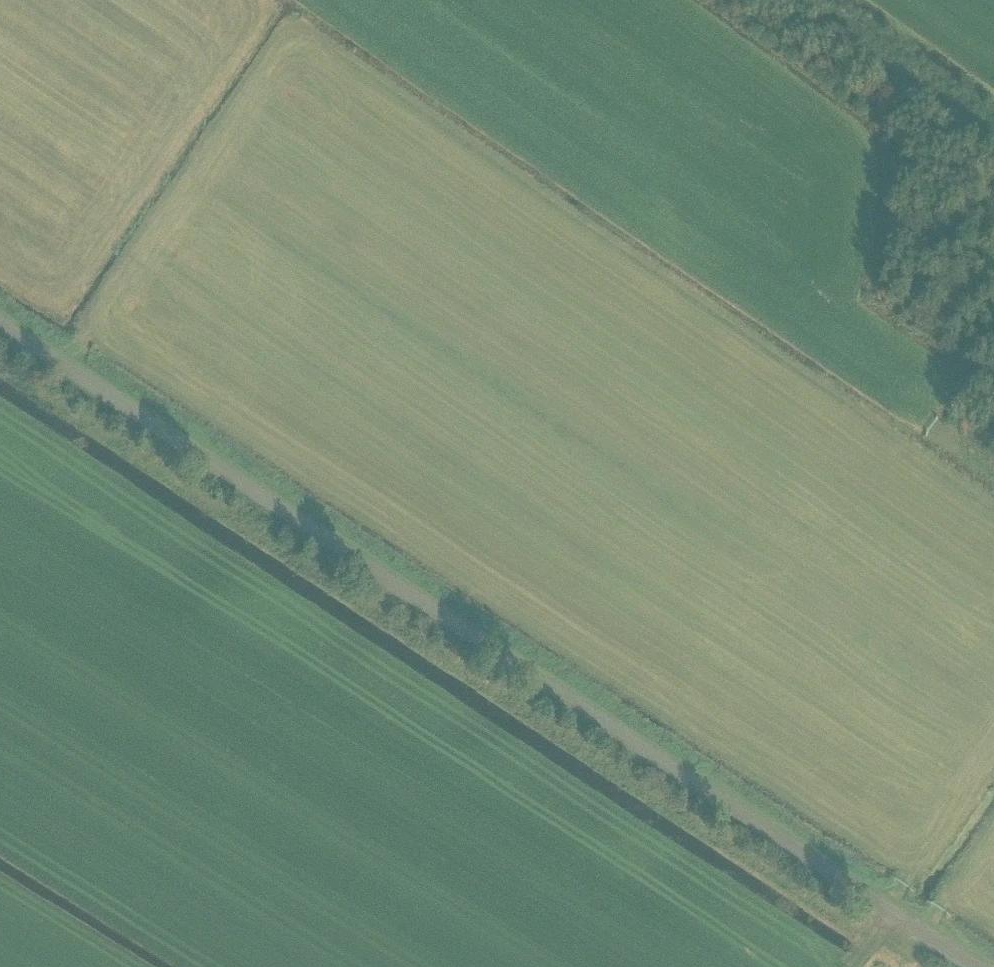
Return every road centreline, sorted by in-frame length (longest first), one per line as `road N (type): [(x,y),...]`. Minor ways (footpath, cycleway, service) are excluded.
road 1 (unclassified): [(973,966),(0,326)]

